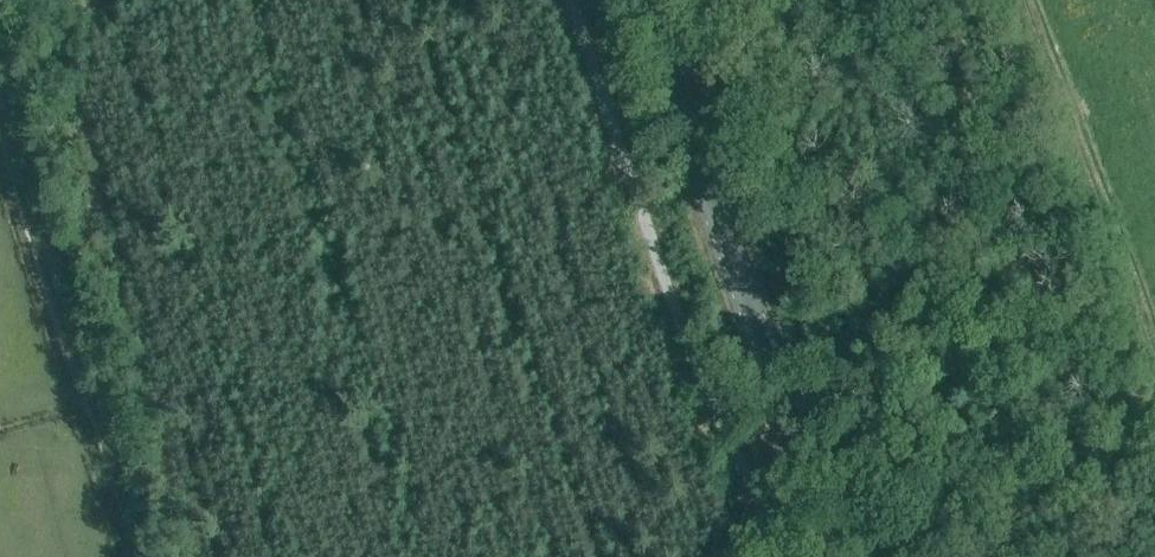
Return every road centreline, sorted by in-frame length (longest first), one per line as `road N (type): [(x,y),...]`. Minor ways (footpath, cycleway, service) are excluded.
road 1 (secondary): [(879,556),(787,402),(643,0)]

